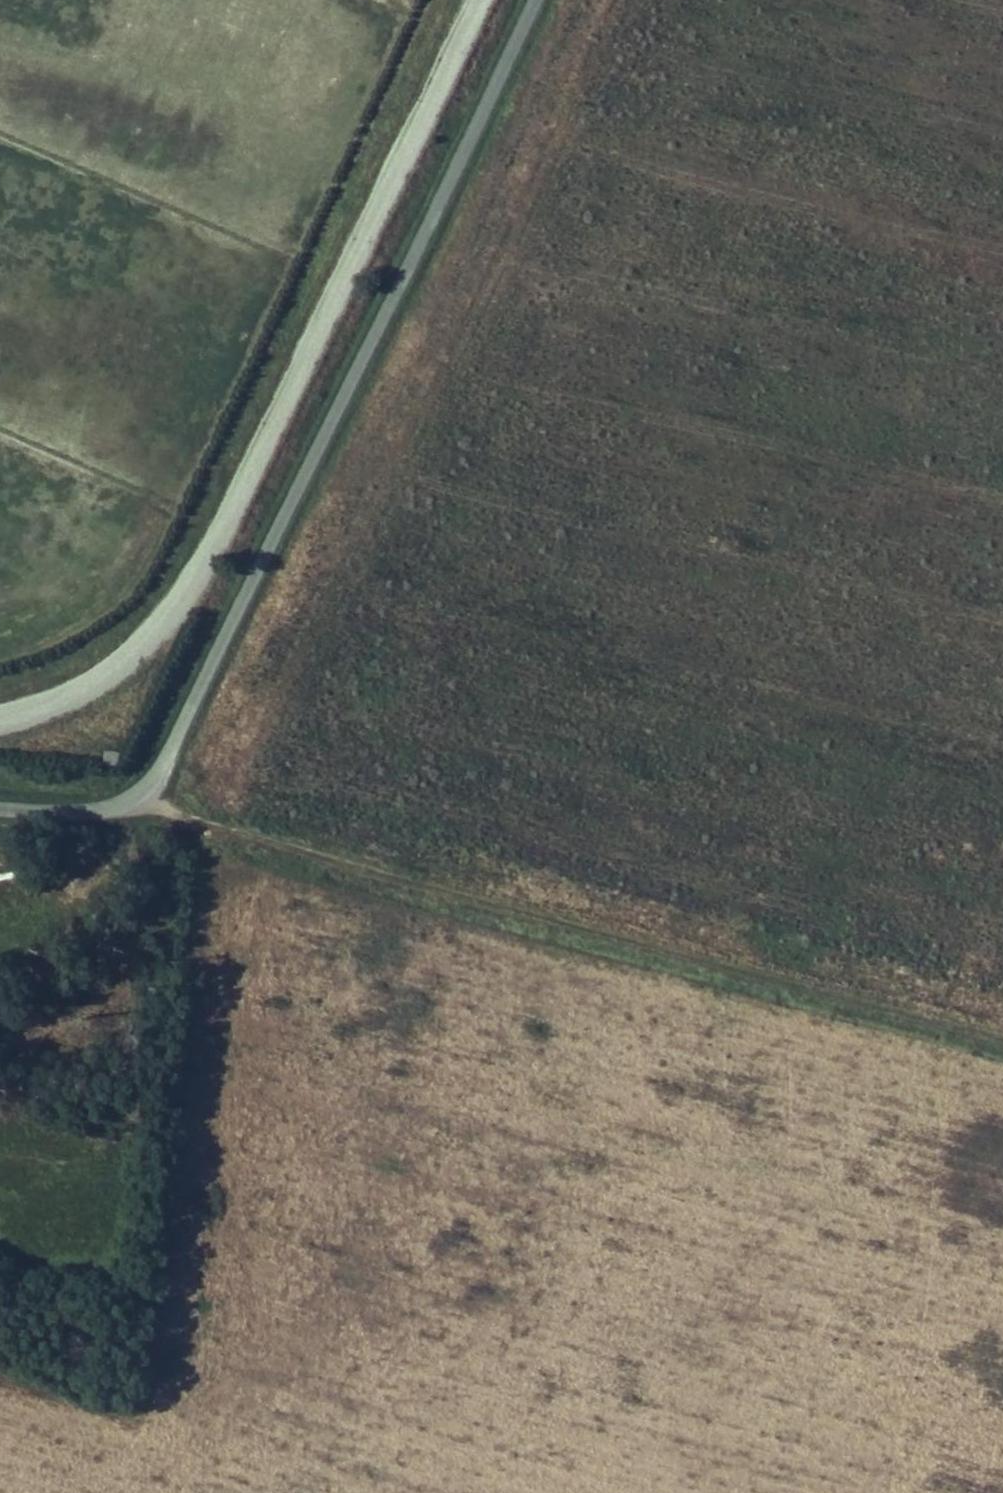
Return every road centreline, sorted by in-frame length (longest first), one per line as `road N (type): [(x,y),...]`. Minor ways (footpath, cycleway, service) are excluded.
road 1 (unclassified): [(526,0),(173,745),(137,800),(81,812),(0,806)]
road 2 (track): [(1002,1041),(290,849),(137,800)]

